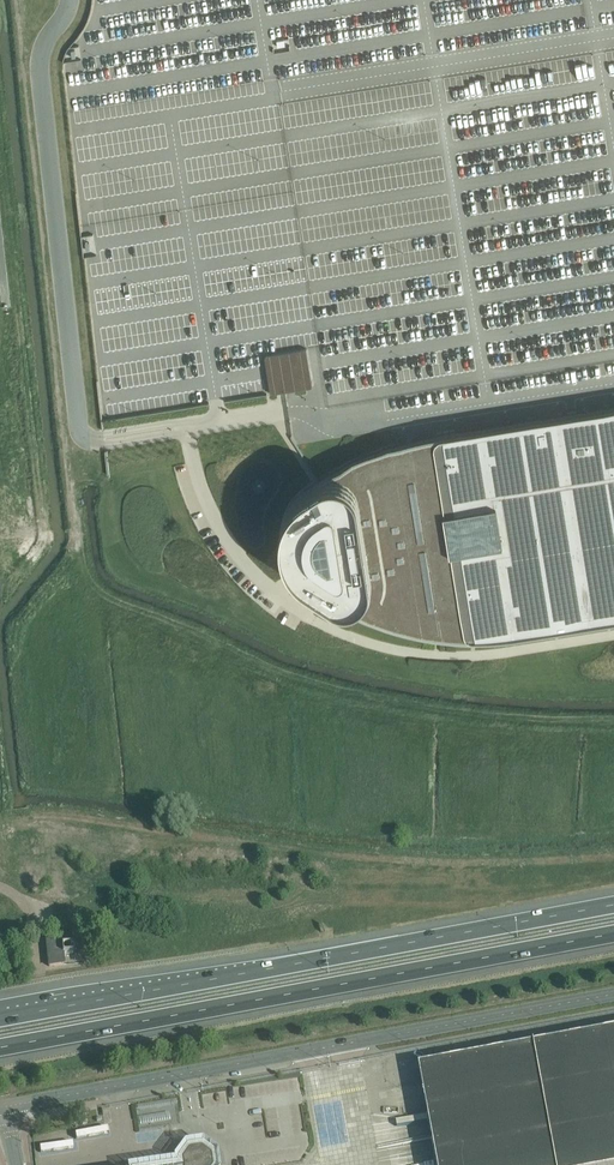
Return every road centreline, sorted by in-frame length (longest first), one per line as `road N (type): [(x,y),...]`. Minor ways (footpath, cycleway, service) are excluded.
road 1 (motorway): [(613,905),(0,1020)]
road 2 (motorway): [(0,1046),(613,933)]
road 3 (secondary): [(4,1106),(613,993)]
road 4 (secondary): [(20,633),(214,710),(357,748),(514,771),(613,771)]
road 5 (secondary): [(613,750),(448,742),(288,710),(32,608)]
road 6 (unclassified): [(69,0),(42,48),(40,70),(81,432)]
road 7 (tertiary): [(32,608),(7,306)]

